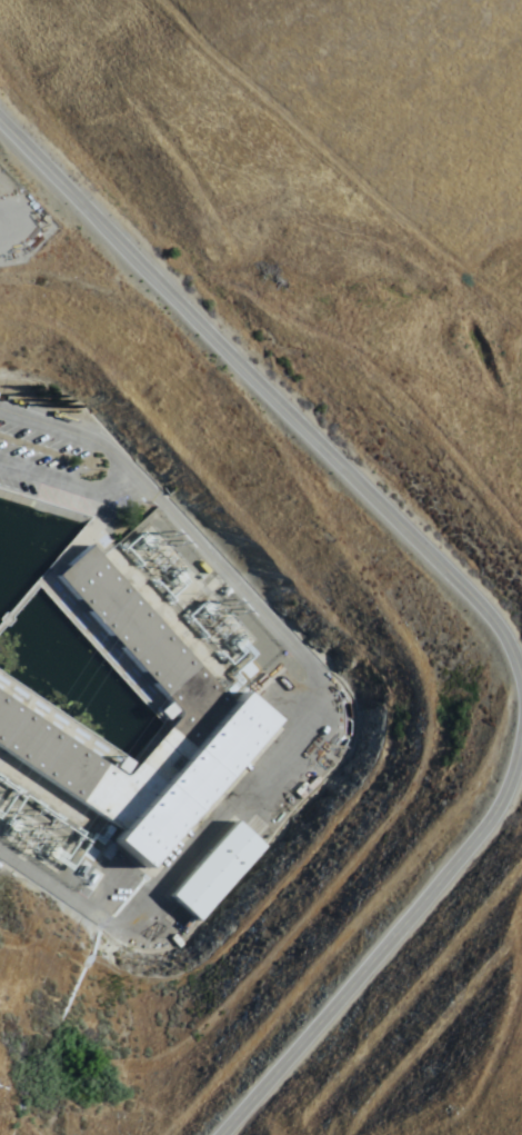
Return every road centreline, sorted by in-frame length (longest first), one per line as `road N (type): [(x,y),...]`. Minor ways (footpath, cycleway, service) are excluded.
road 1 (residential): [(0,121),(483,606),(521,673)]
road 2 (residential): [(168,889),(304,727),(311,670),(119,459),(87,439),(0,411)]
road 3 (residential): [(521,754),(508,795),(475,843),(224,1134)]
road 4 (residential): [(0,850),(122,928),(168,889)]

